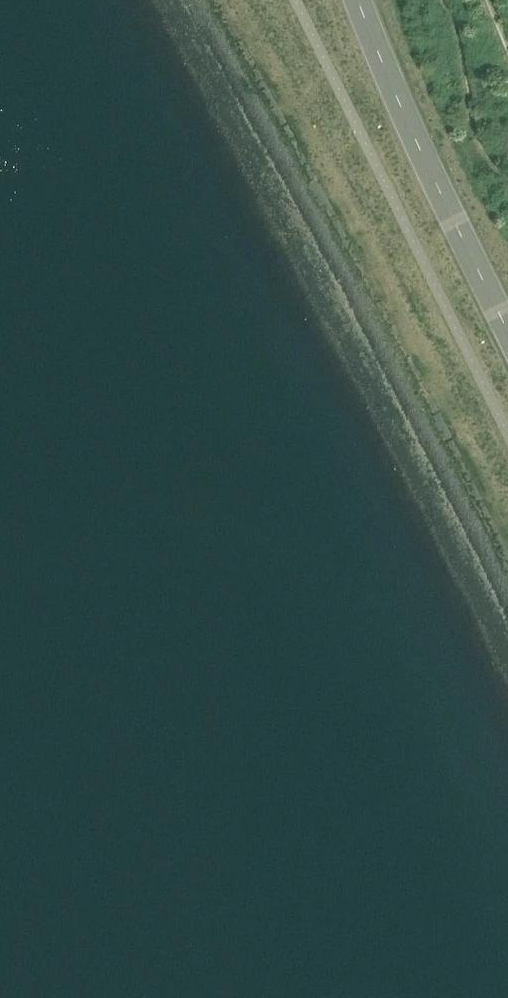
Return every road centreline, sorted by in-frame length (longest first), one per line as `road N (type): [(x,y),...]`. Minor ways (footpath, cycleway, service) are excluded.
road 1 (tertiary): [(507,329),(358,0)]

